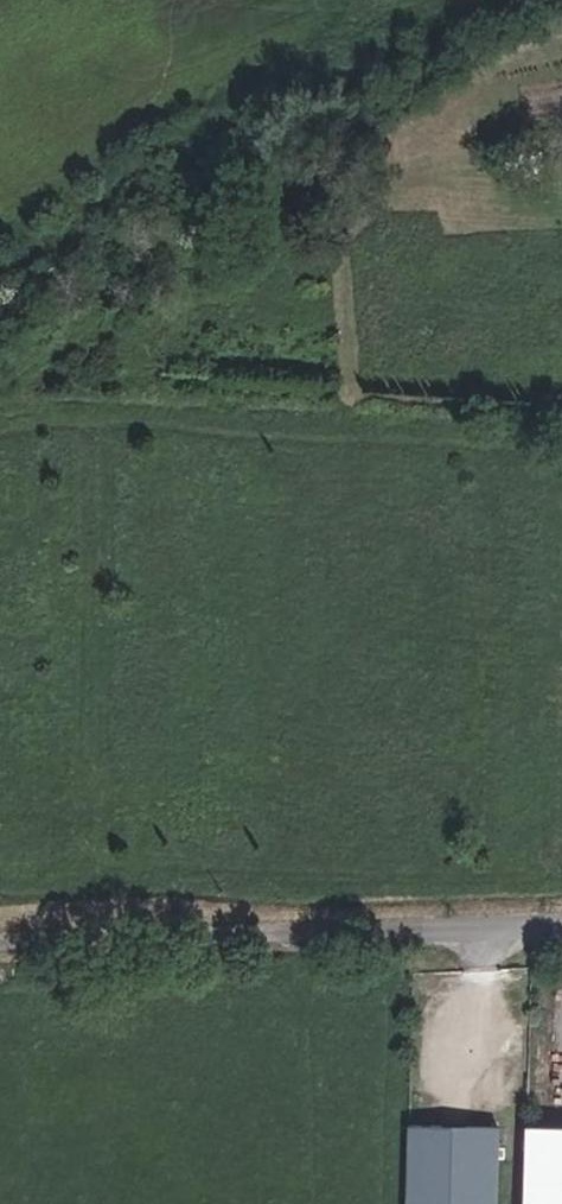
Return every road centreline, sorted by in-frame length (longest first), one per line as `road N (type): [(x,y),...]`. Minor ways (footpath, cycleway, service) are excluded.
road 1 (unclassified): [(0,946),(561,924)]

